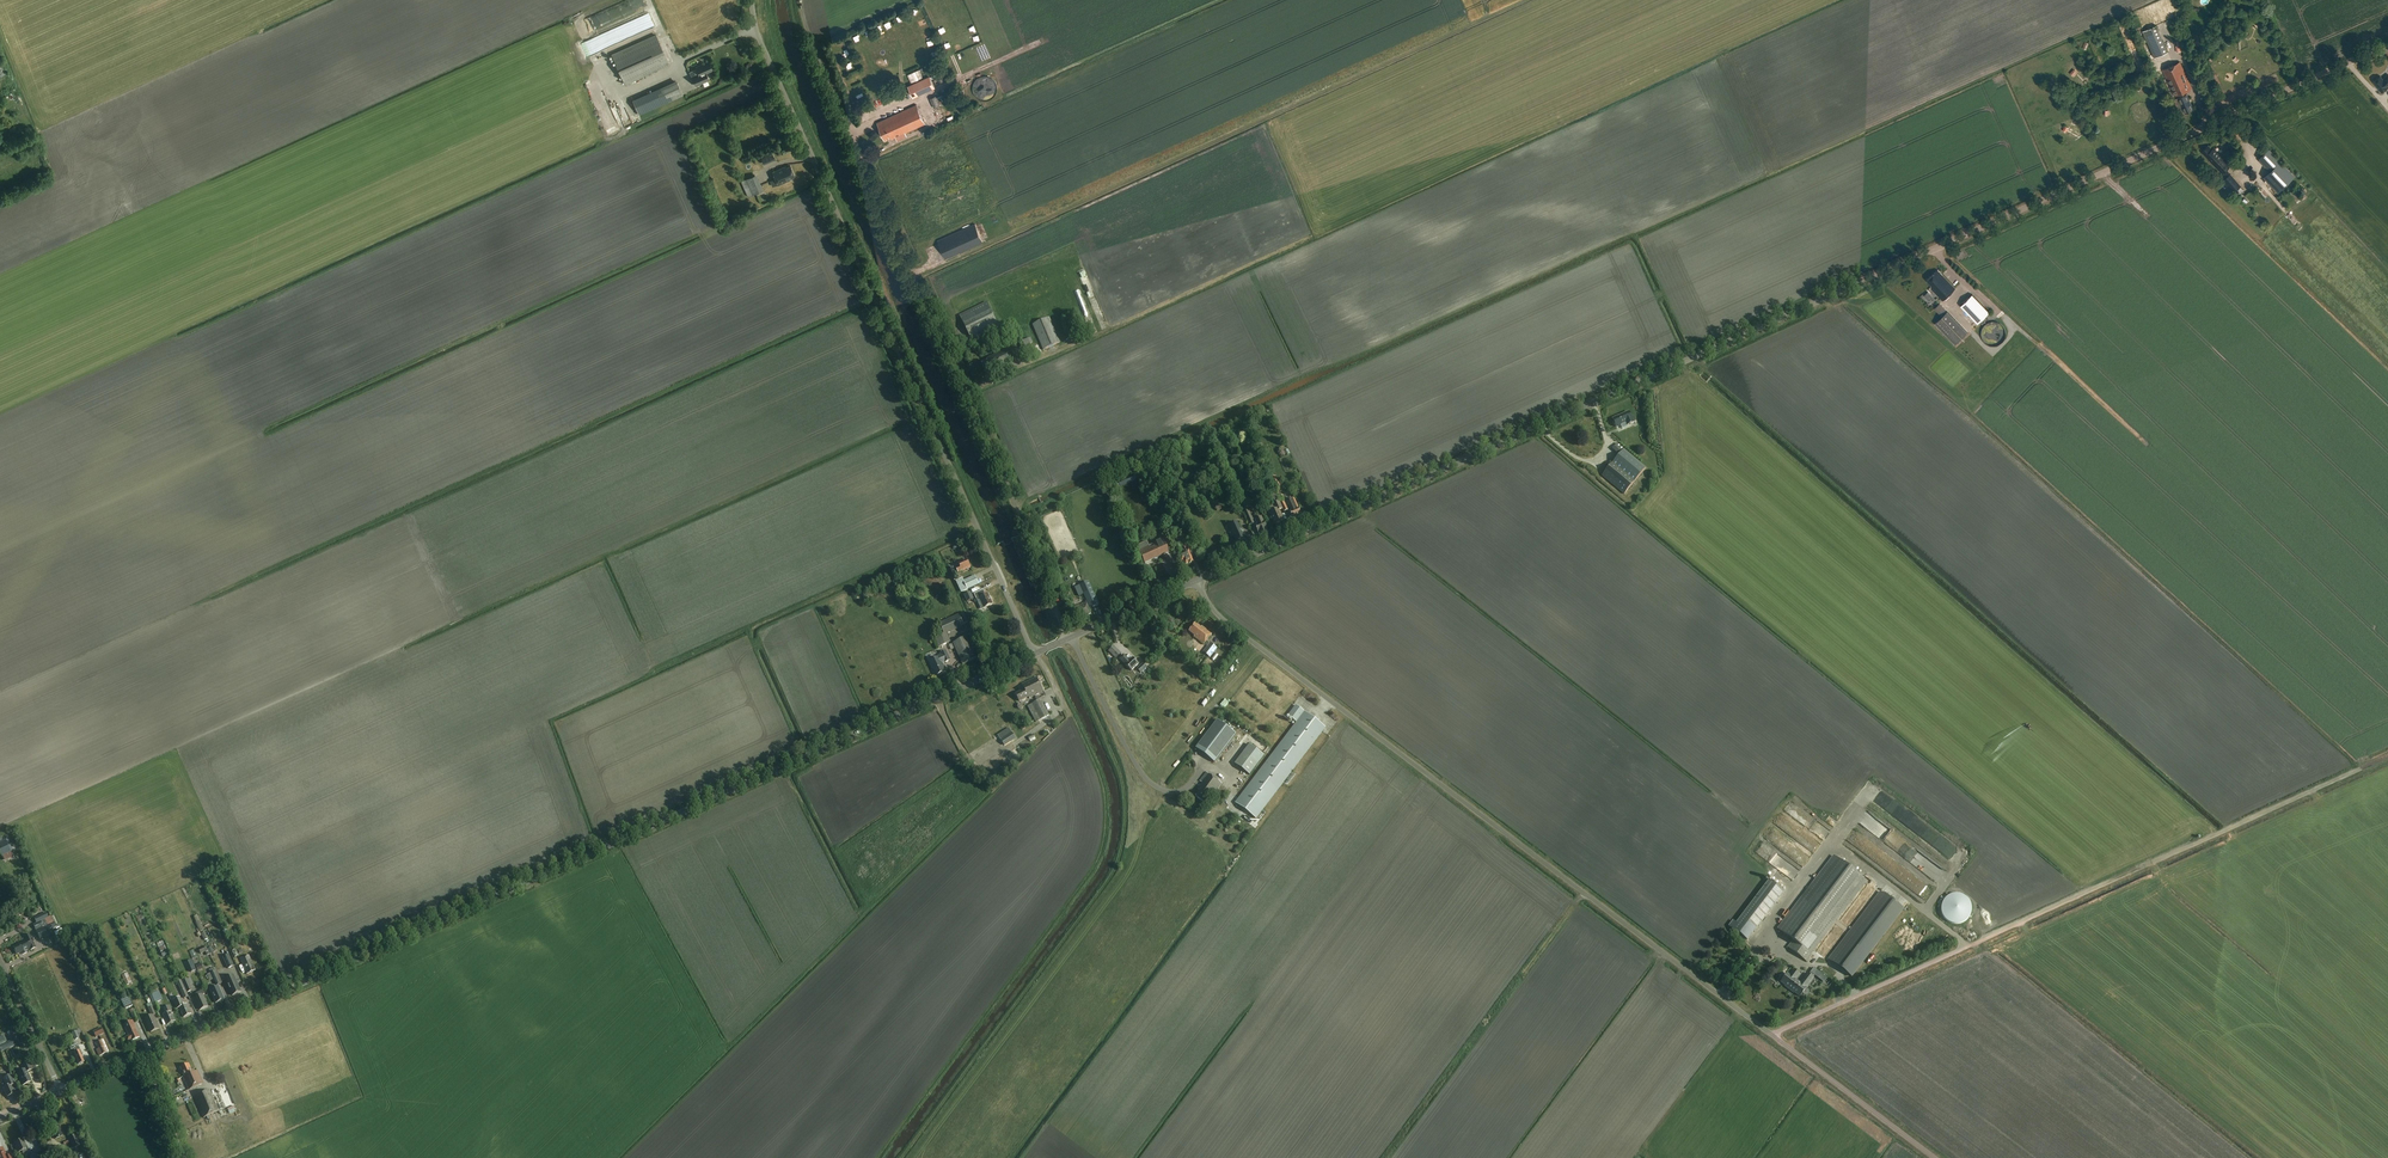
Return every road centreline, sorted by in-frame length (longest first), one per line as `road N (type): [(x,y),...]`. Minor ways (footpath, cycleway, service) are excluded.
road 1 (tertiary): [(1197,581),(2387,43)]
road 2 (tertiary): [(142,1054),(1034,653)]
road 3 (unclassified): [(1773,1036),(1237,630),(1197,581)]
road 4 (tertiary): [(1034,653),(761,42),(753,0)]
road 5 (unclassified): [(1068,638),(840,111)]
road 6 (track): [(1968,946),(2387,755)]
road 7 (unclassified): [(1773,1036),(1968,946),(1842,850)]
road 8 (track): [(938,698),(968,762),(839,850)]
road 9 (unclassified): [(1936,1157),(1773,1036)]
road 10 (unclassified): [(61,1091),(0,959)]
road 11 (tertiary): [(1068,638),(1197,581)]

